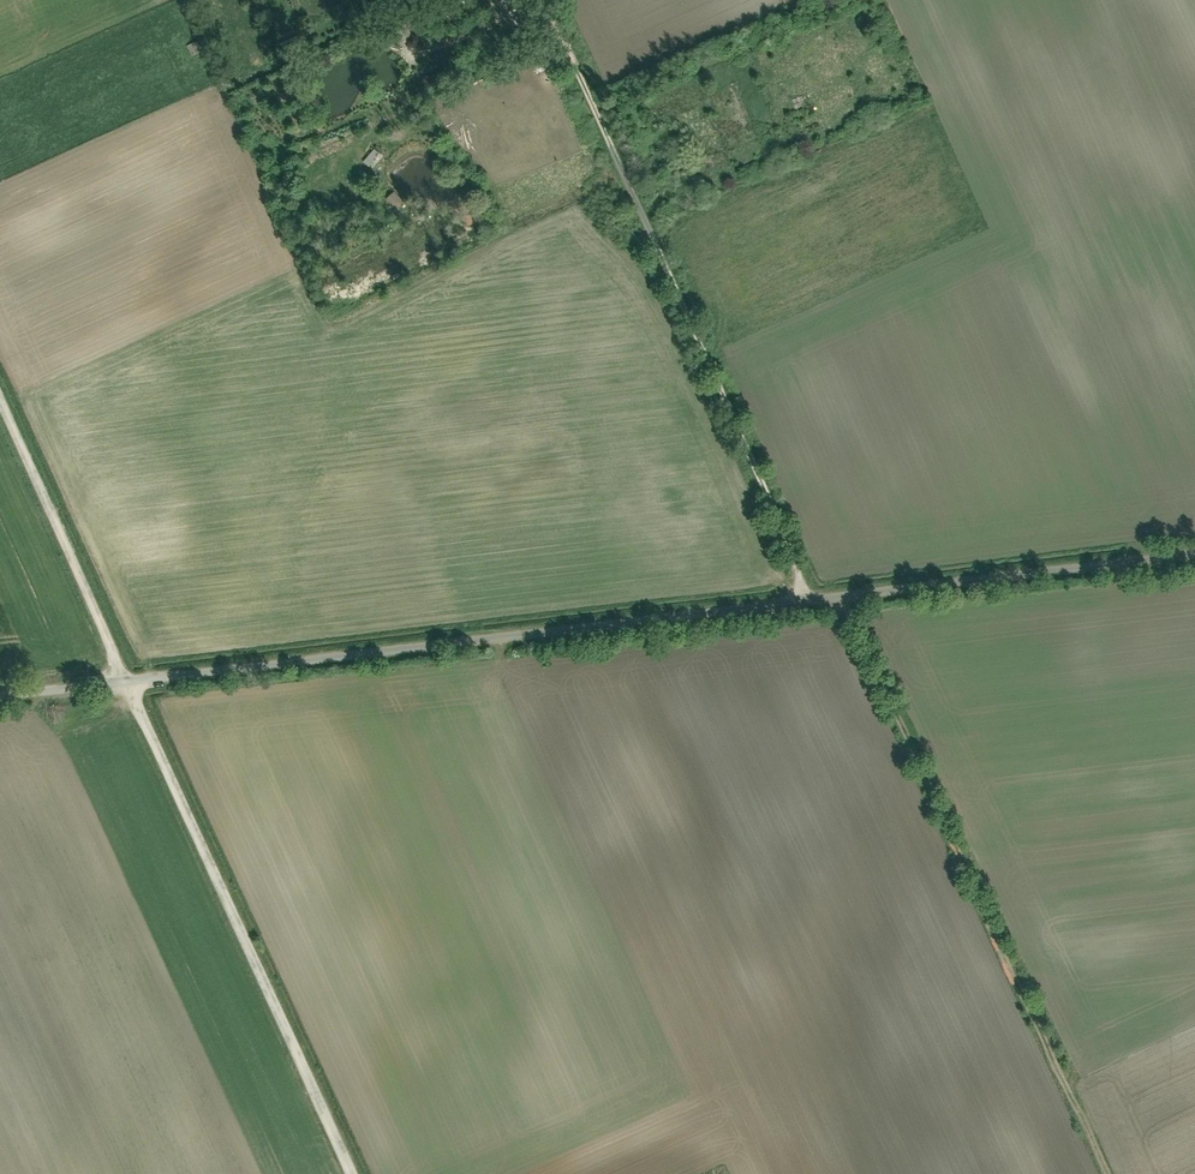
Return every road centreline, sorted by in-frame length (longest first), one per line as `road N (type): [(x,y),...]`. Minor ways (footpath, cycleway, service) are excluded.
road 1 (unclassified): [(1194,550),(0,695)]
road 2 (track): [(0,398),(351,1173)]

